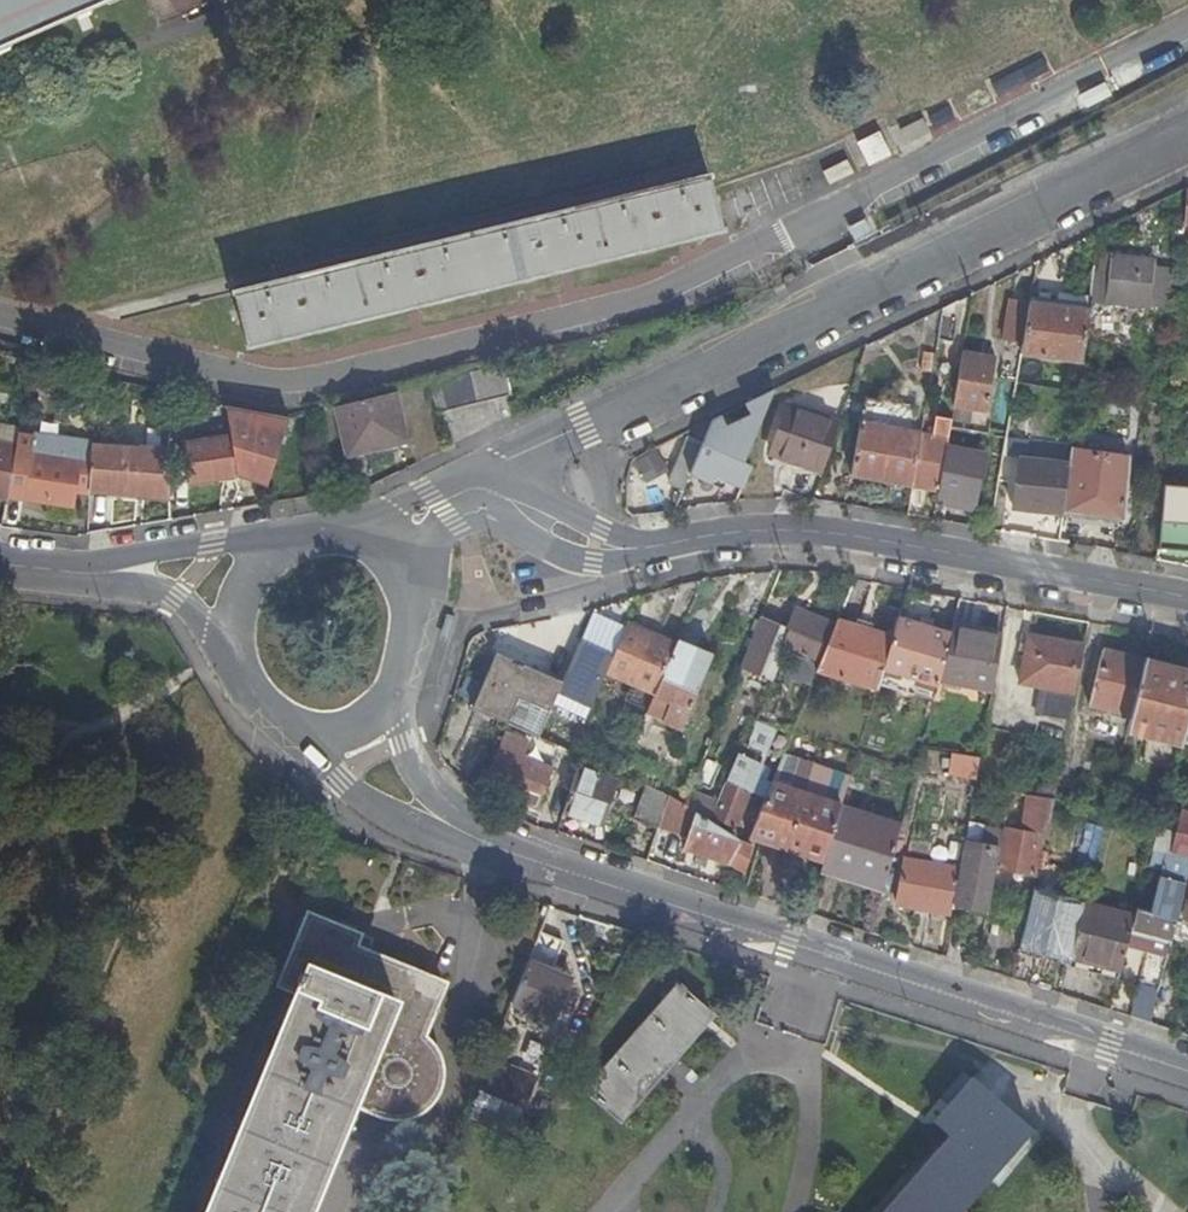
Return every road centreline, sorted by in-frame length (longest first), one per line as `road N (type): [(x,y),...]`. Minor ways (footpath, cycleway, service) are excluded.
road 1 (residential): [(0,316),(259,380),(313,379),(628,303),(679,285),(1187,27)]
road 2 (residential): [(1187,1072),(448,826)]
road 3 (residential): [(490,468),(1187,133)]
road 4 (residential): [(631,551),(743,532),(835,534),(1187,600)]
road 5 (residential): [(290,726),(340,783),(369,803),(448,826)]
road 6 (residential): [(293,532),(107,574)]
road 7 (residential): [(477,512),(593,564),(631,551)]
road 8 (residential): [(631,551),(490,468)]
road 9 (residential): [(107,574),(177,595),(231,652)]
road 10 (residential): [(490,468),(360,530)]
road 11 (residential): [(448,826),(415,779),(391,699)]
road 12 (residential): [(293,532),(244,586),(231,652)]
road 13 (residential): [(391,699),(423,625),(409,571)]

